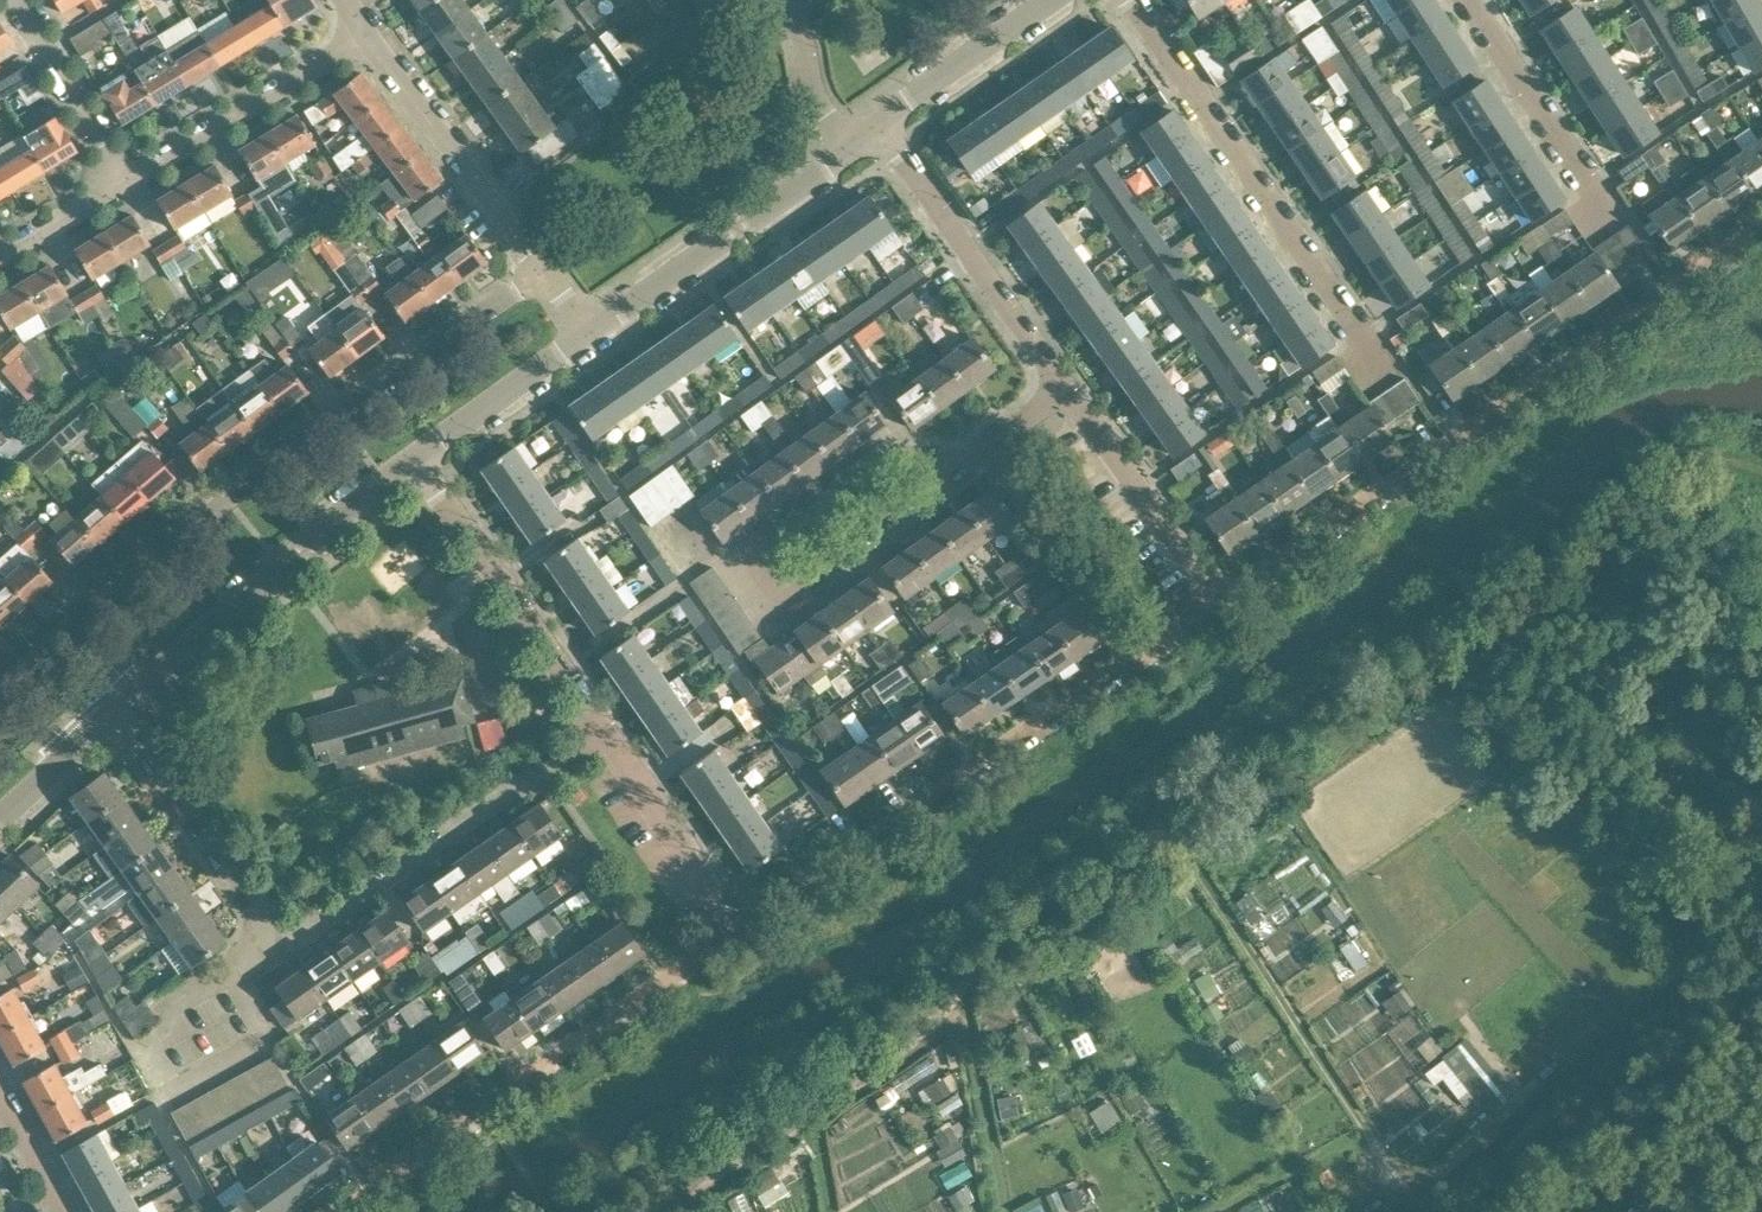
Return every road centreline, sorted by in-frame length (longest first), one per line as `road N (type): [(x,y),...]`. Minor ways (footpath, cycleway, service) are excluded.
road 1 (residential): [(542,276),(356,402),(0,723)]
road 2 (residential): [(105,733),(261,956),(316,941),(607,736)]
road 3 (unclassified): [(1217,605),(1761,228)]
road 4 (unclassified): [(745,935),(1217,605)]
road 5 (unclassified): [(346,1211),(745,935)]
road 6 (residential): [(1376,364),(1132,0)]
road 7 (residential): [(105,733),(413,458)]
road 8 (unclassified): [(967,463),(905,447),(749,554),(780,599),(855,545)]
road 9 (residential): [(607,736),(413,458)]
road 10 (unclassified): [(1063,392),(877,122)]
road 11 (residential): [(586,334),(847,151)]
road 12 (unclassified): [(542,276),(365,34)]
road 13 (residential): [(121,179),(365,34)]
road 14 (unclassified): [(1217,605),(1063,392)]
road 15 (residential): [(1606,216),(1466,0)]
road 16 (residential): [(745,935),(607,736)]
road 17 (residential): [(877,122),(1052,0)]
road 18 (residential): [(413,458),(586,334)]
road 19 (unclassified): [(121,179),(15,0)]
road 20 (unclassified): [(70,1211),(0,1076)]
road 21 (residential): [(0,254),(121,179)]
road 22 (residential): [(0,826),(105,733)]
road 23 (unclassified): [(855,545),(967,463)]
road 24 (unclassified): [(847,151),(786,30)]

